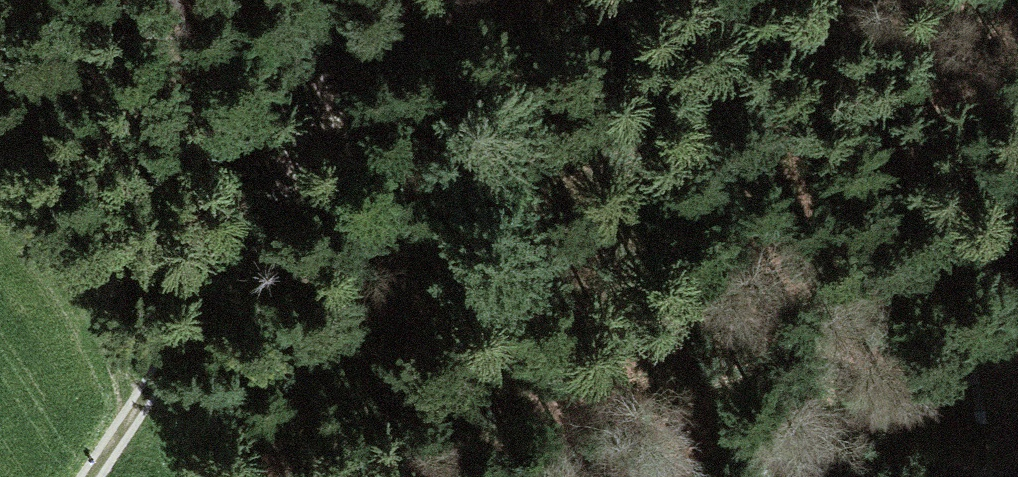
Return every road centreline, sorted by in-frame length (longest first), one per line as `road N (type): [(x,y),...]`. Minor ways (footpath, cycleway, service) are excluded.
road 1 (track): [(784,476),(665,465),(572,440),(527,407),(494,364),(475,318),(474,261),(515,45),(512,0)]
road 2 (track): [(1005,476),(982,331),(986,235),(1017,153)]
road 3 (track): [(304,150),(163,368)]
road 4 (track): [(457,0),(401,43),(304,150)]
road 5 (track): [(320,0),(304,150)]
road 6 (track): [(163,368),(90,476)]

